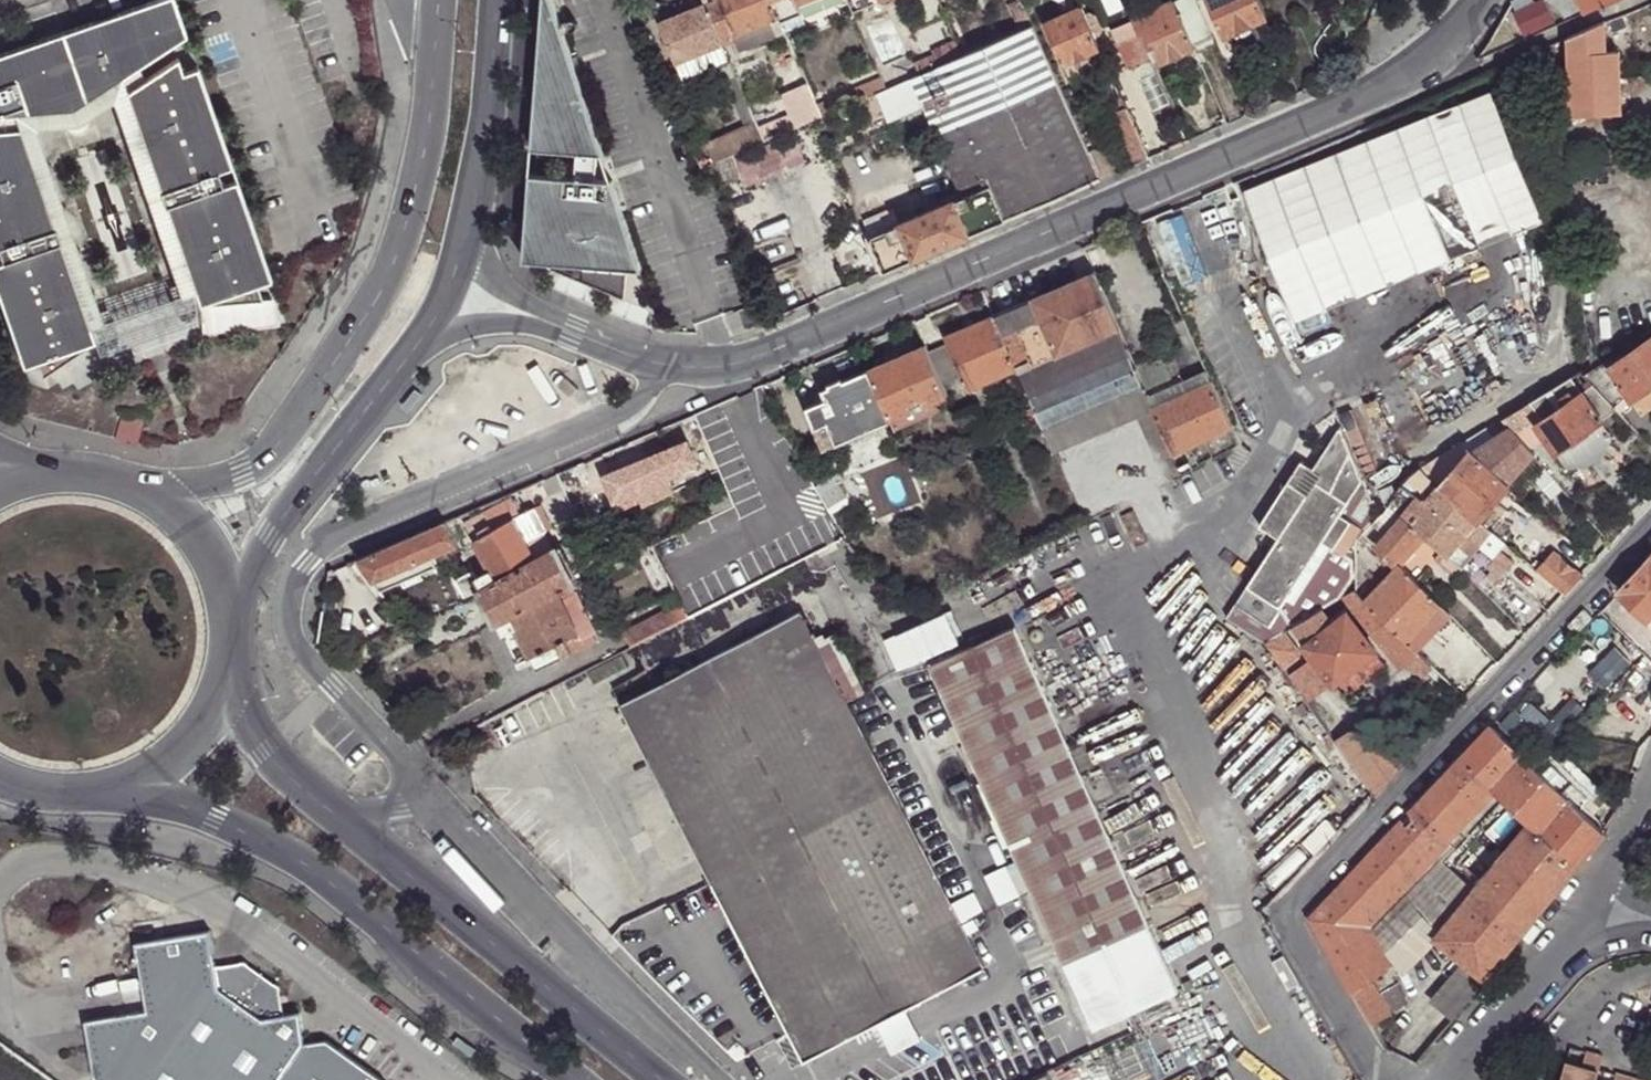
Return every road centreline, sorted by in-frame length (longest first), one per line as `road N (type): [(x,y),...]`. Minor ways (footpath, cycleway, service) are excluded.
road 1 (residential): [(659,369),(708,375),(796,347),(1346,110),(1446,58),(1480,0)]
road 2 (unclassified): [(1650,534),(1288,918),(1385,1071),(1398,1079)]
road 3 (unclassified): [(659,369),(633,408),(329,540),(307,561),(292,590),(291,627),(302,656),(431,797)]
road 4 (secondary): [(438,39),(434,105),(391,280),(269,456),(244,473),(154,489)]
road 5 (primary): [(104,794),(209,814),(318,875),(572,1079)]
road 6 (primary): [(667,1079),(340,817)]
road 7 (unclassified): [(721,1079),(431,797)]
road 8 (secondary): [(238,617),(274,537),(427,335)]
road 9 (secondary): [(466,237),(491,92),(496,0)]
road 10 (unclassified): [(1593,898),(1444,1079)]
road 11 (residential): [(427,335),(528,326),(608,346)]
road 12 (residential): [(608,346),(543,314),(494,277),(466,237)]
road 13 (primary): [(340,817),(268,753),(231,683)]
road 14 (primary): [(104,794),(183,756),(231,683)]
road 15 (primary): [(238,617),(225,566),(196,521),(154,489)]
road 16 (primary): [(154,489),(95,470),(33,474)]
road 17 (unclassified): [(1650,789),(1593,898)]

